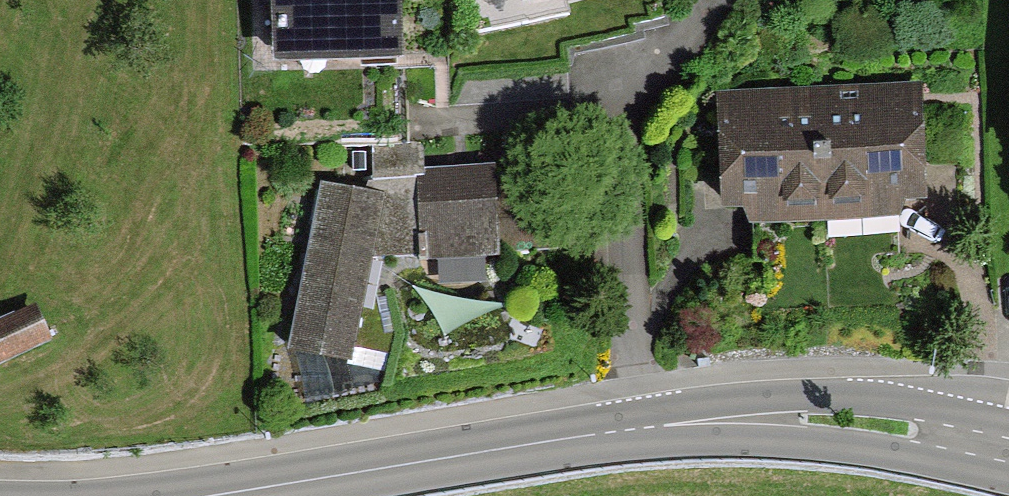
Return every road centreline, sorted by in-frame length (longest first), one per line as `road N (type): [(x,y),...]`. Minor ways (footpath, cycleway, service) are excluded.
road 1 (residential): [(638,428),(622,103),(708,0)]
road 2 (tertiary): [(234,495),(638,428)]
road 3 (tertiary): [(638,428),(852,420),(1008,449)]

